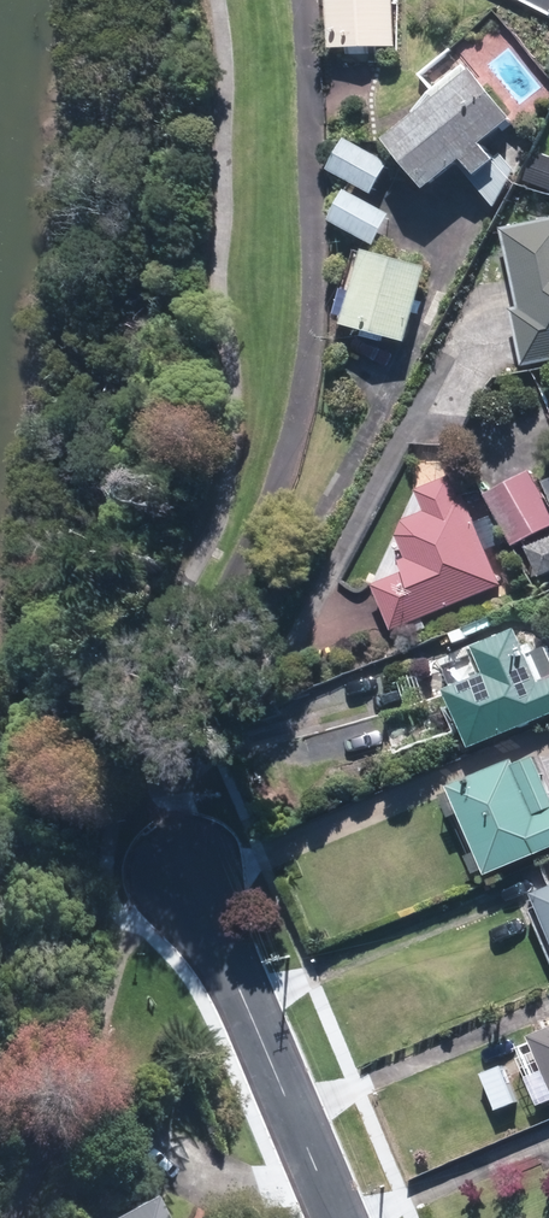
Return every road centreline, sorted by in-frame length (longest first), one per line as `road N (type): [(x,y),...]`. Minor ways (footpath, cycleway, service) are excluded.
road 1 (residential): [(186,873),(336,1217)]

